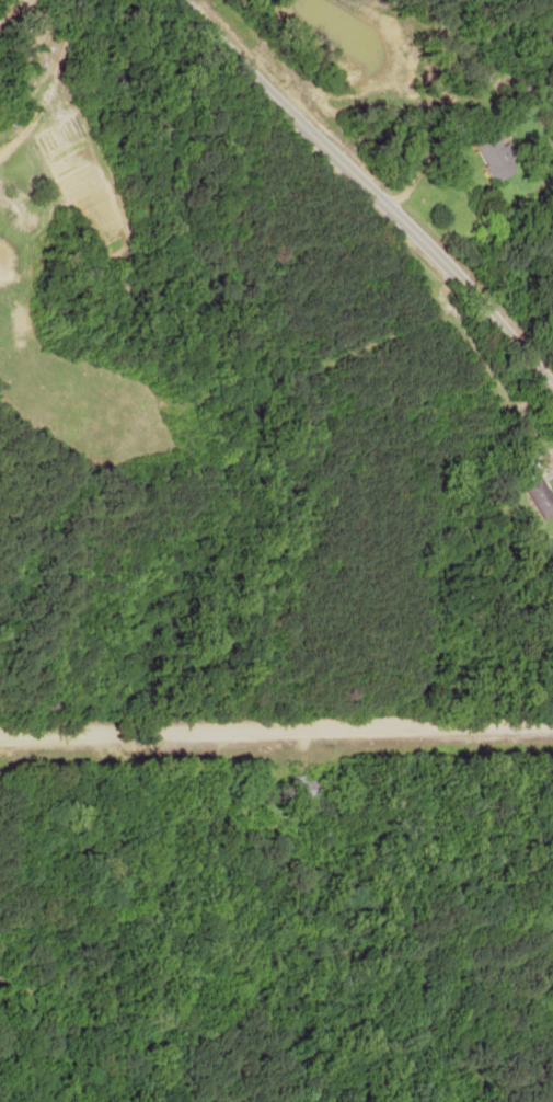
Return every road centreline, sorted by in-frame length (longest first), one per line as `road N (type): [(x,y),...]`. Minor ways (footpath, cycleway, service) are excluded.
road 1 (residential): [(552,720),(0,733)]
road 2 (residential): [(552,381),(182,0)]

